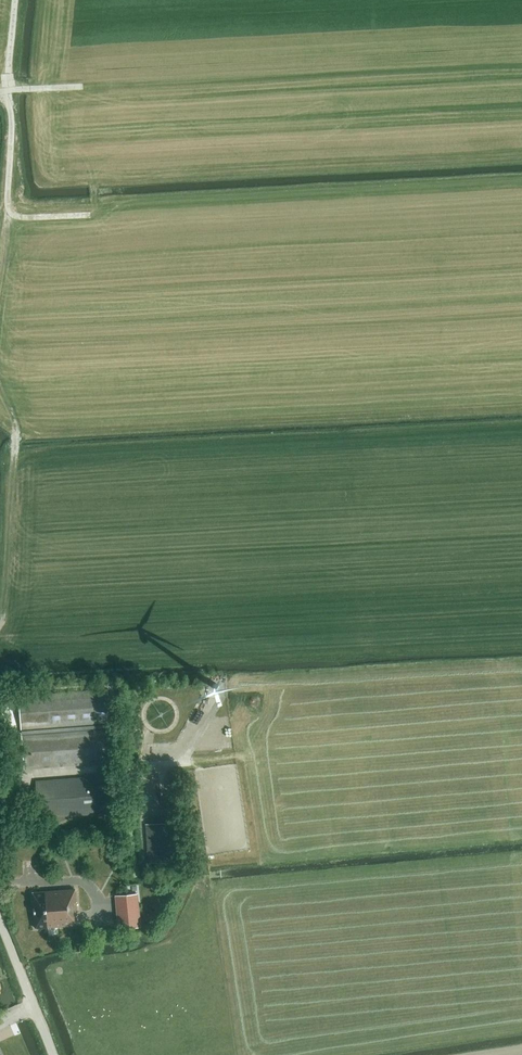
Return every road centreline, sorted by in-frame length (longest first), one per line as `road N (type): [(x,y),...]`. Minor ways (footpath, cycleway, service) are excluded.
road 1 (track): [(0,391),(16,449),(0,621)]
road 2 (track): [(82,87),(7,89),(7,209)]
road 3 (tertiary): [(54,1054),(0,918)]

